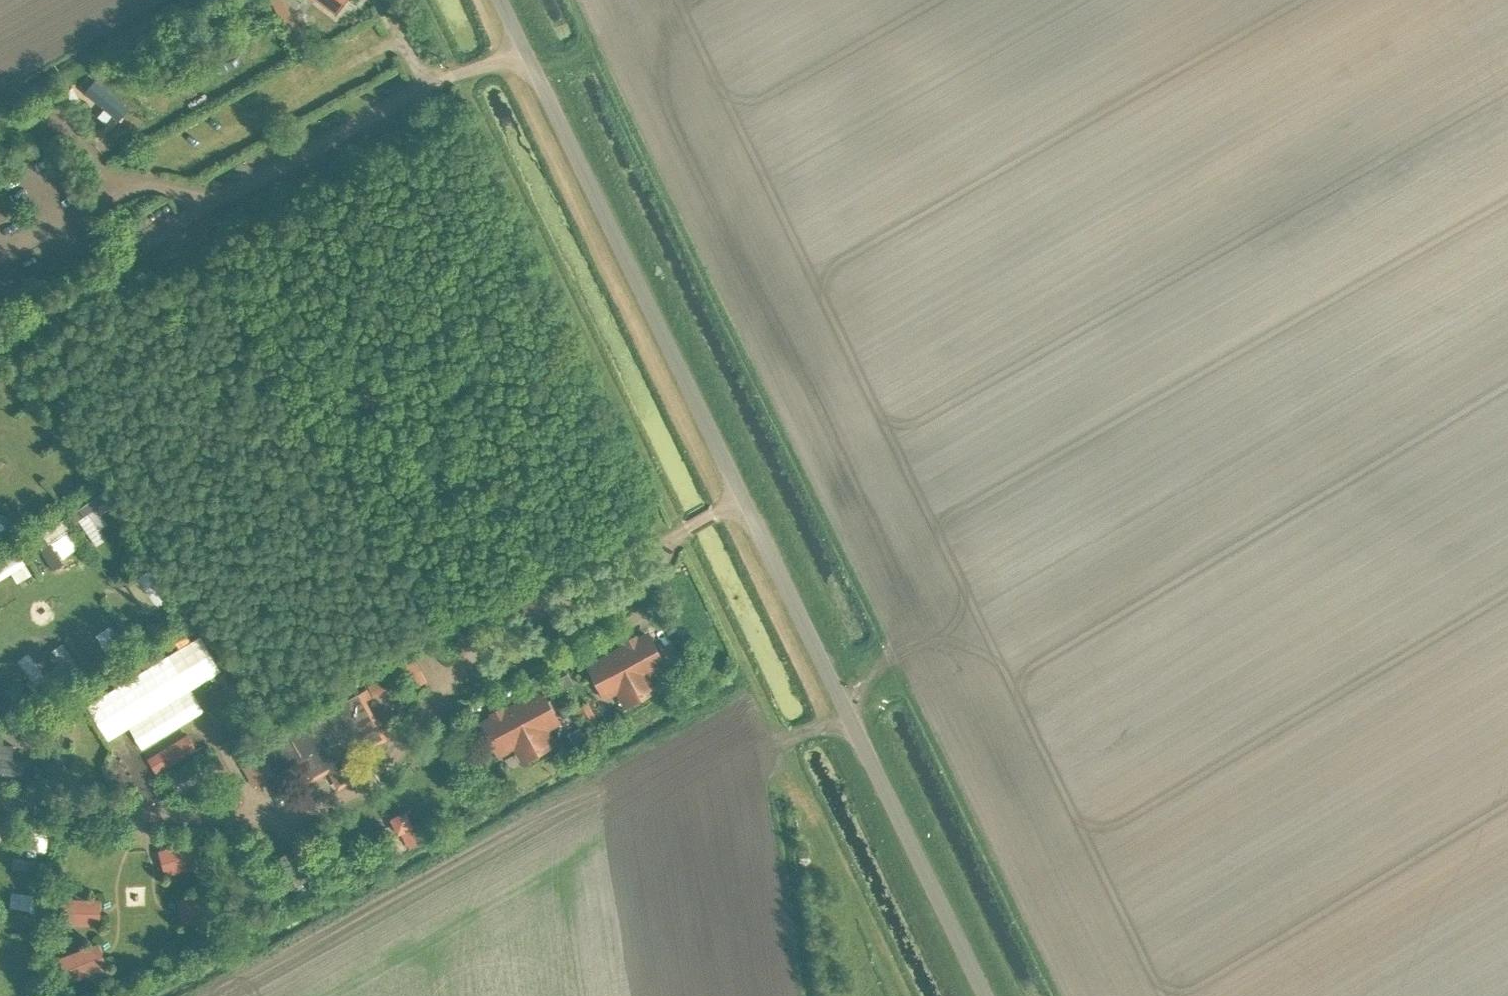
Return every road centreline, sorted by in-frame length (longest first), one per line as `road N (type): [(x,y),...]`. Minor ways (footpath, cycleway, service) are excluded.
road 1 (unclassified): [(989,995),(501,0)]

